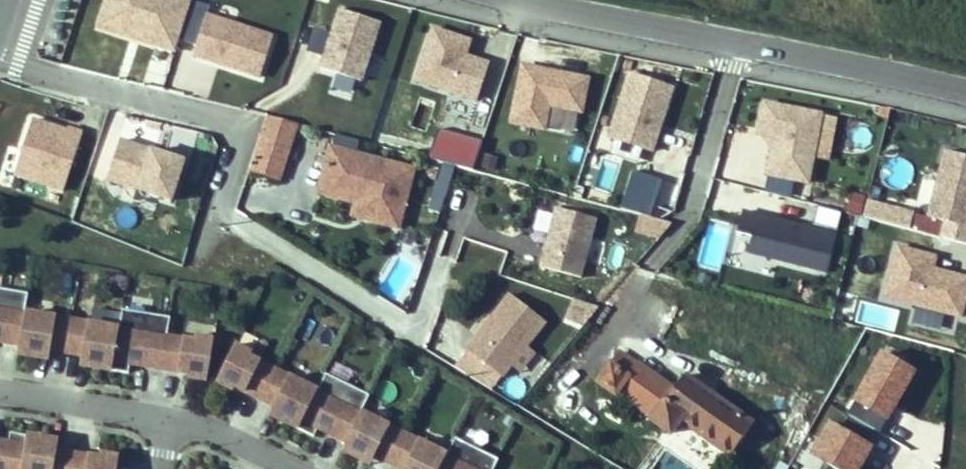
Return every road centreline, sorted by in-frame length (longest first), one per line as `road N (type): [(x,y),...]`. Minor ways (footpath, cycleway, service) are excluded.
road 1 (unclassified): [(965,102),(525,0)]
road 2 (residential): [(216,206),(234,125),(0,58)]
road 3 (residential): [(0,388),(173,423)]

